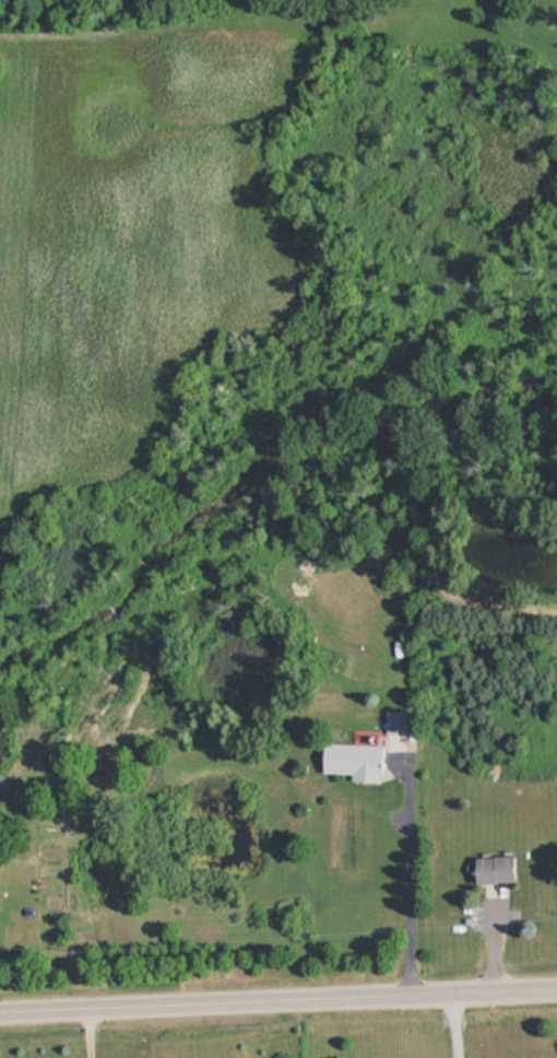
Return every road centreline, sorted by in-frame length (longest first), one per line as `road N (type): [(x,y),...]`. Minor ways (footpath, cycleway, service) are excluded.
road 1 (tertiary): [(0,1003),(556,985)]

